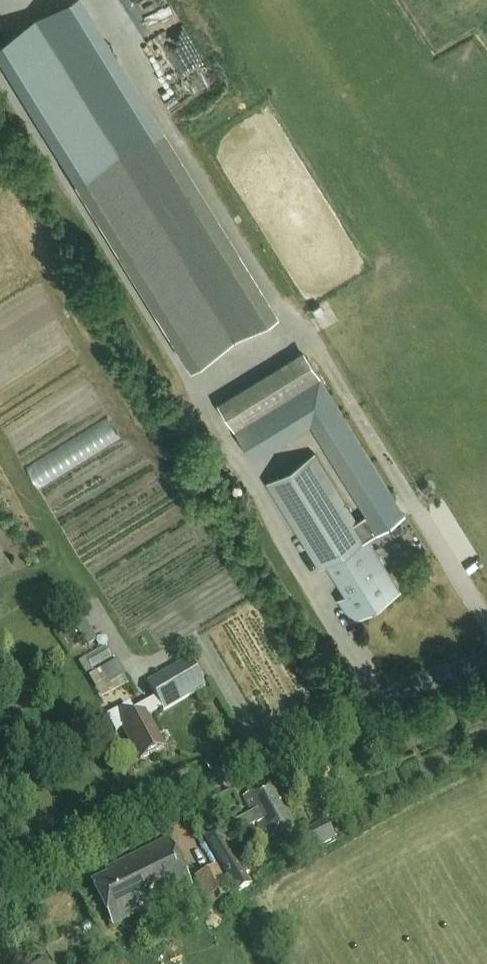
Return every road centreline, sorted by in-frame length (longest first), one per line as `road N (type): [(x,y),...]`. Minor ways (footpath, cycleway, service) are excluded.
road 1 (unclassified): [(0,884),(365,706),(486,660)]

